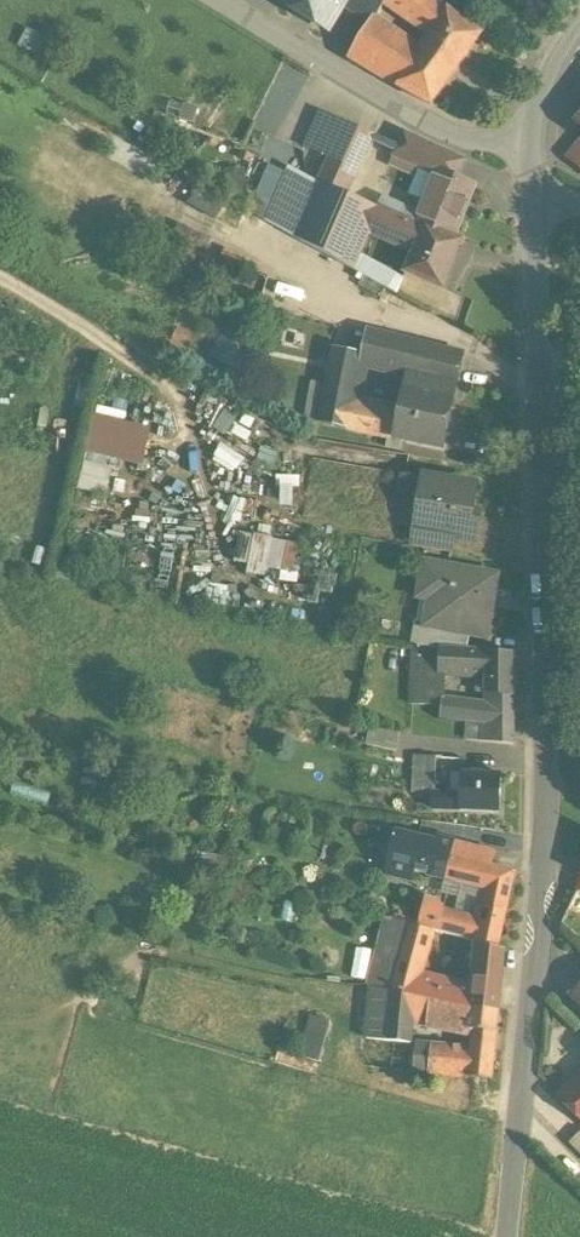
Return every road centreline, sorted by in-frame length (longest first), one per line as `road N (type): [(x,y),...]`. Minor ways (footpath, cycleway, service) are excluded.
road 1 (residential): [(530,185),(547,818),(517,1143)]
road 2 (residential): [(222,0),(441,135),(474,149),(532,141)]
road 3 (residential): [(579,31),(547,78),(532,141)]

